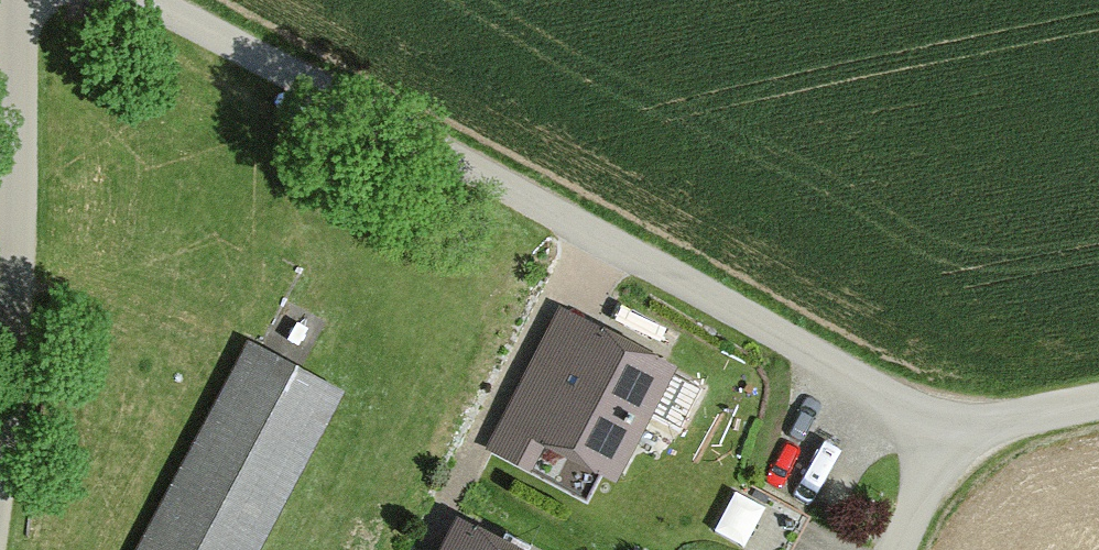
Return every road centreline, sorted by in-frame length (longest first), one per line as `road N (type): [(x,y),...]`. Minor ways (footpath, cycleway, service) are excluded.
road 1 (unclassified): [(105,0),(958,432)]
road 2 (unclassified): [(0,403),(11,0)]
road 3 (unclassified): [(958,432),(1098,405)]
road 4 (residential): [(958,432),(905,549)]

